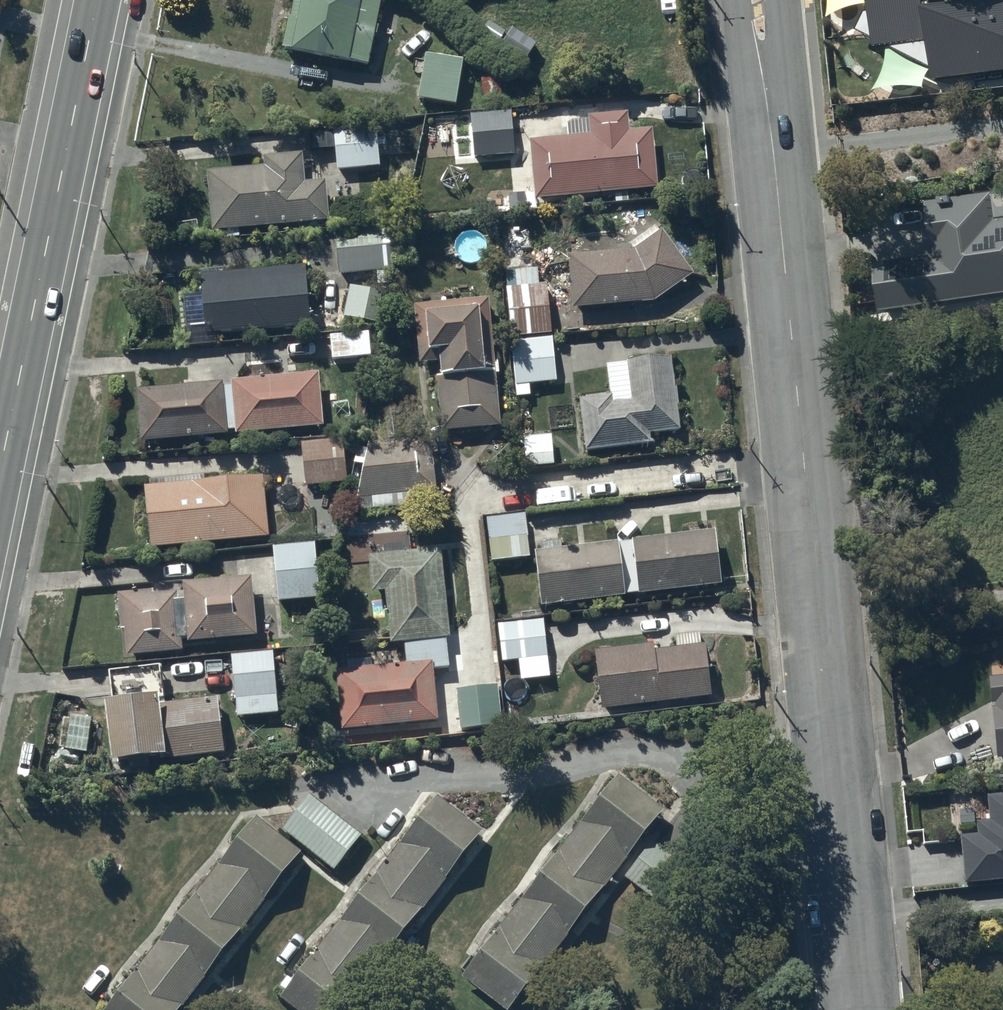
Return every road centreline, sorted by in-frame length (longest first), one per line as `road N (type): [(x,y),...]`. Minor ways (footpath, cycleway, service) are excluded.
road 1 (tertiary): [(804,460),(858,1009)]
road 2 (residential): [(804,460),(467,503),(486,672)]
road 3 (primary): [(0,465),(96,0)]
road 4 (tertiary): [(757,0),(804,460)]

